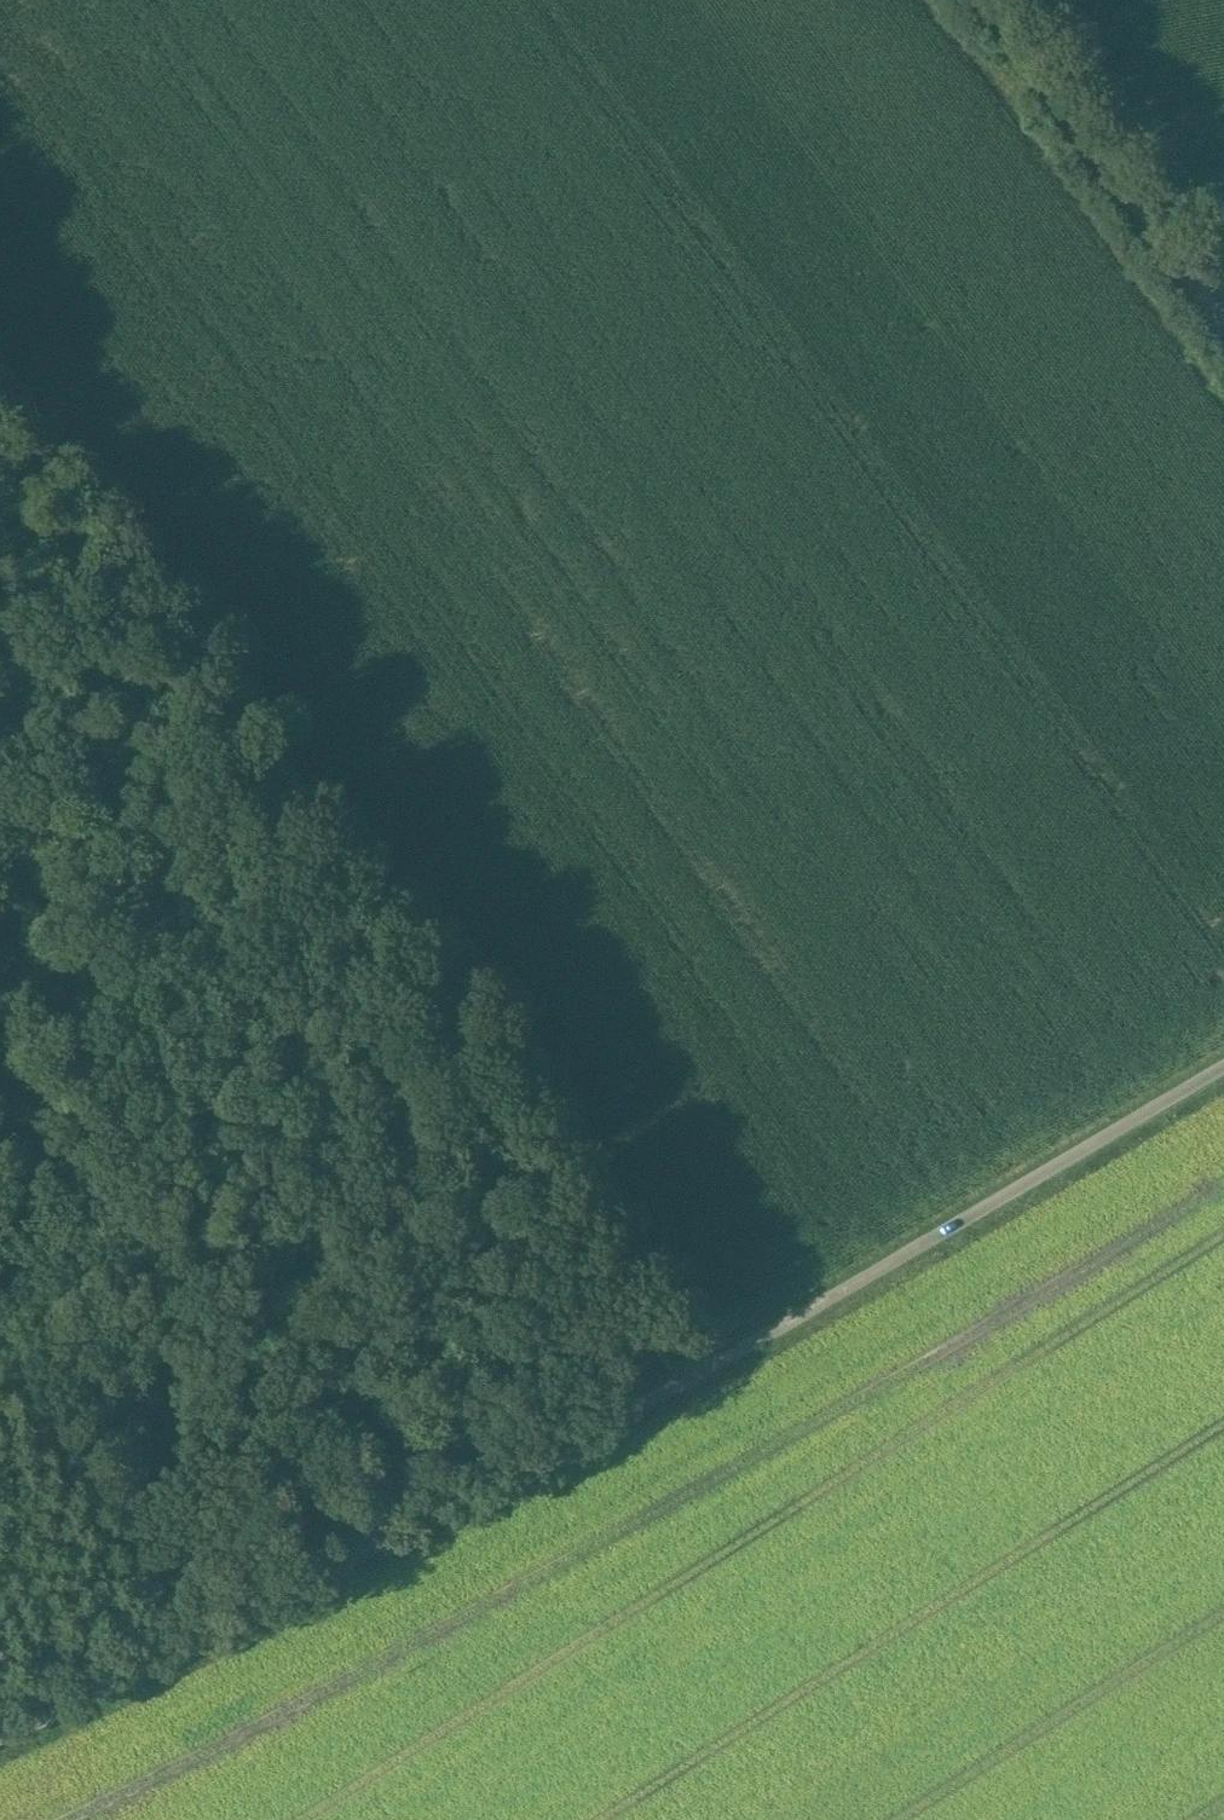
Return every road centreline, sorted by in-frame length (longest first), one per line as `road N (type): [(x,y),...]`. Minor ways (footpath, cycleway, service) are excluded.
road 1 (unclassified): [(0,1737),(506,1489),(1223,1062)]
road 2 (unclassified): [(980,0),(1223,343)]

